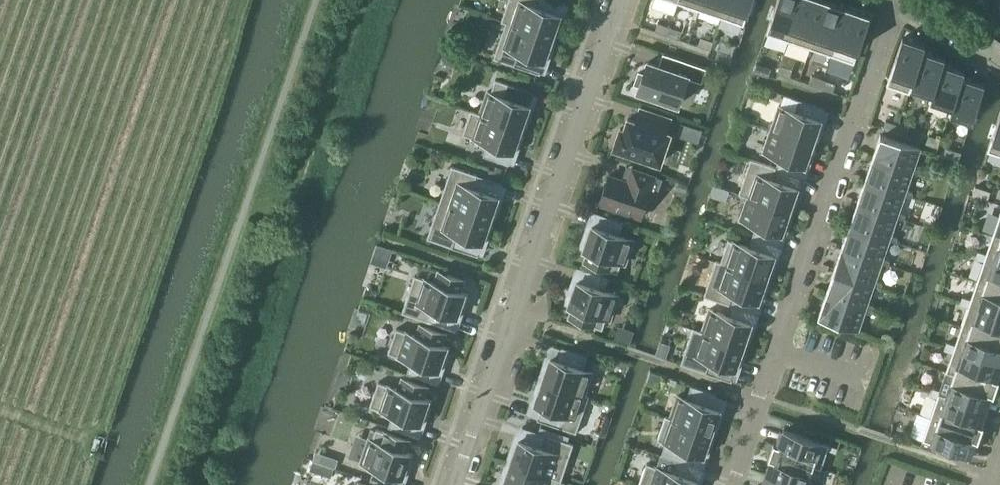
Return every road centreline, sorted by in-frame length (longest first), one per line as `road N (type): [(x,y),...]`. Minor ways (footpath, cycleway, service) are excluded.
road 1 (residential): [(726,484),(891,0)]
road 2 (residential): [(456,484),(620,0)]

